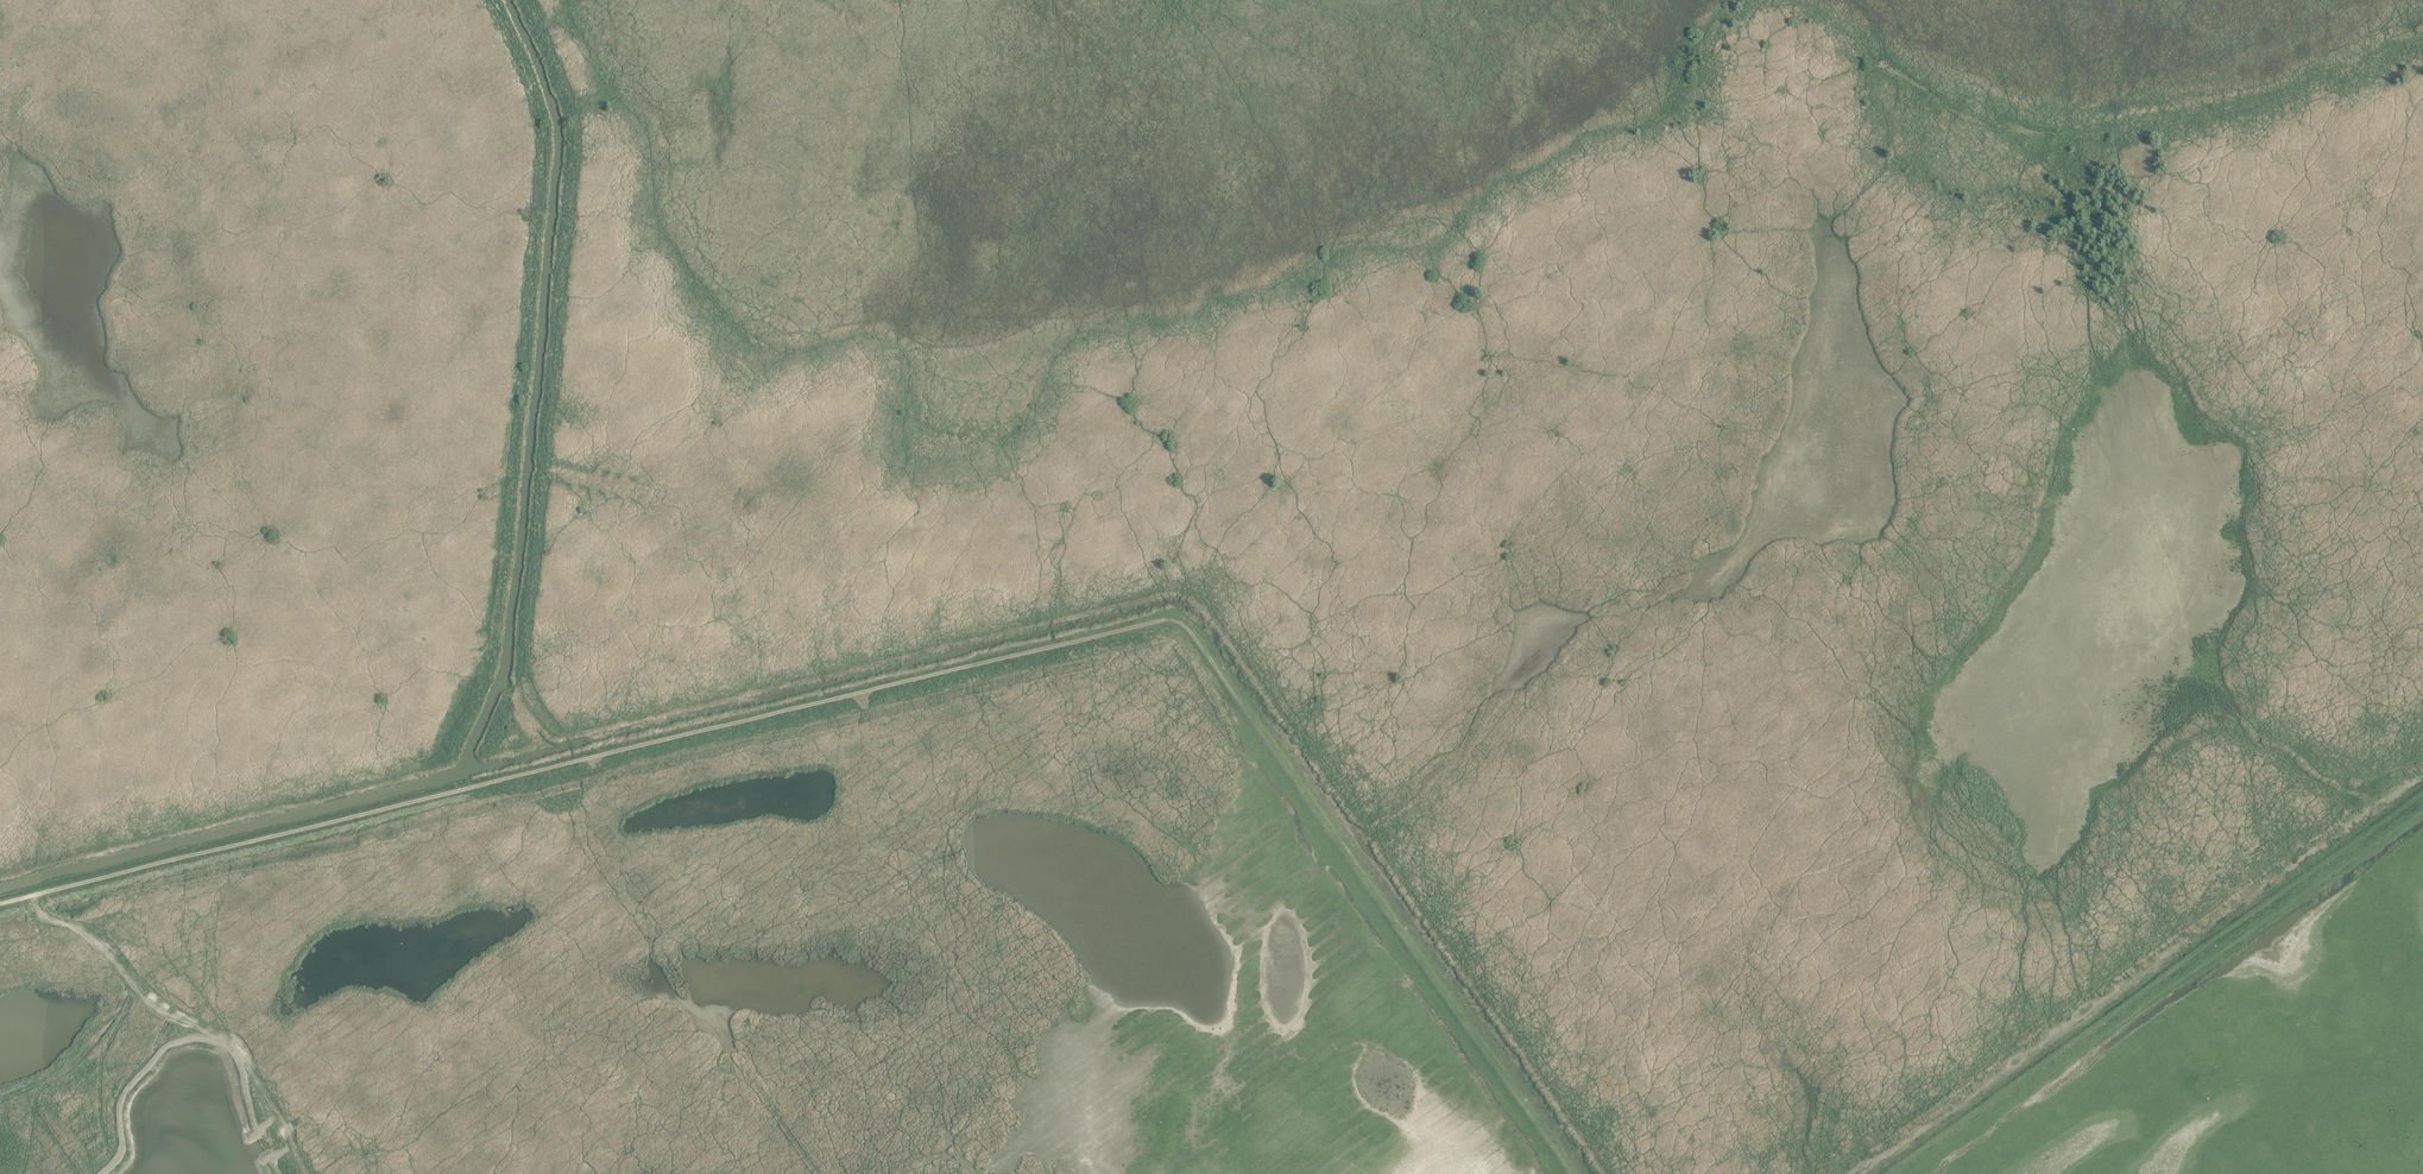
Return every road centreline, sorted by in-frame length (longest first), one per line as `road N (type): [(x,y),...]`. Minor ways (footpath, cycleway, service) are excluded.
road 1 (track): [(29,896),(1172,619),(1191,632),(1303,793)]
road 2 (track): [(0,904),(29,896),(83,929),(216,1040),(287,1116)]

